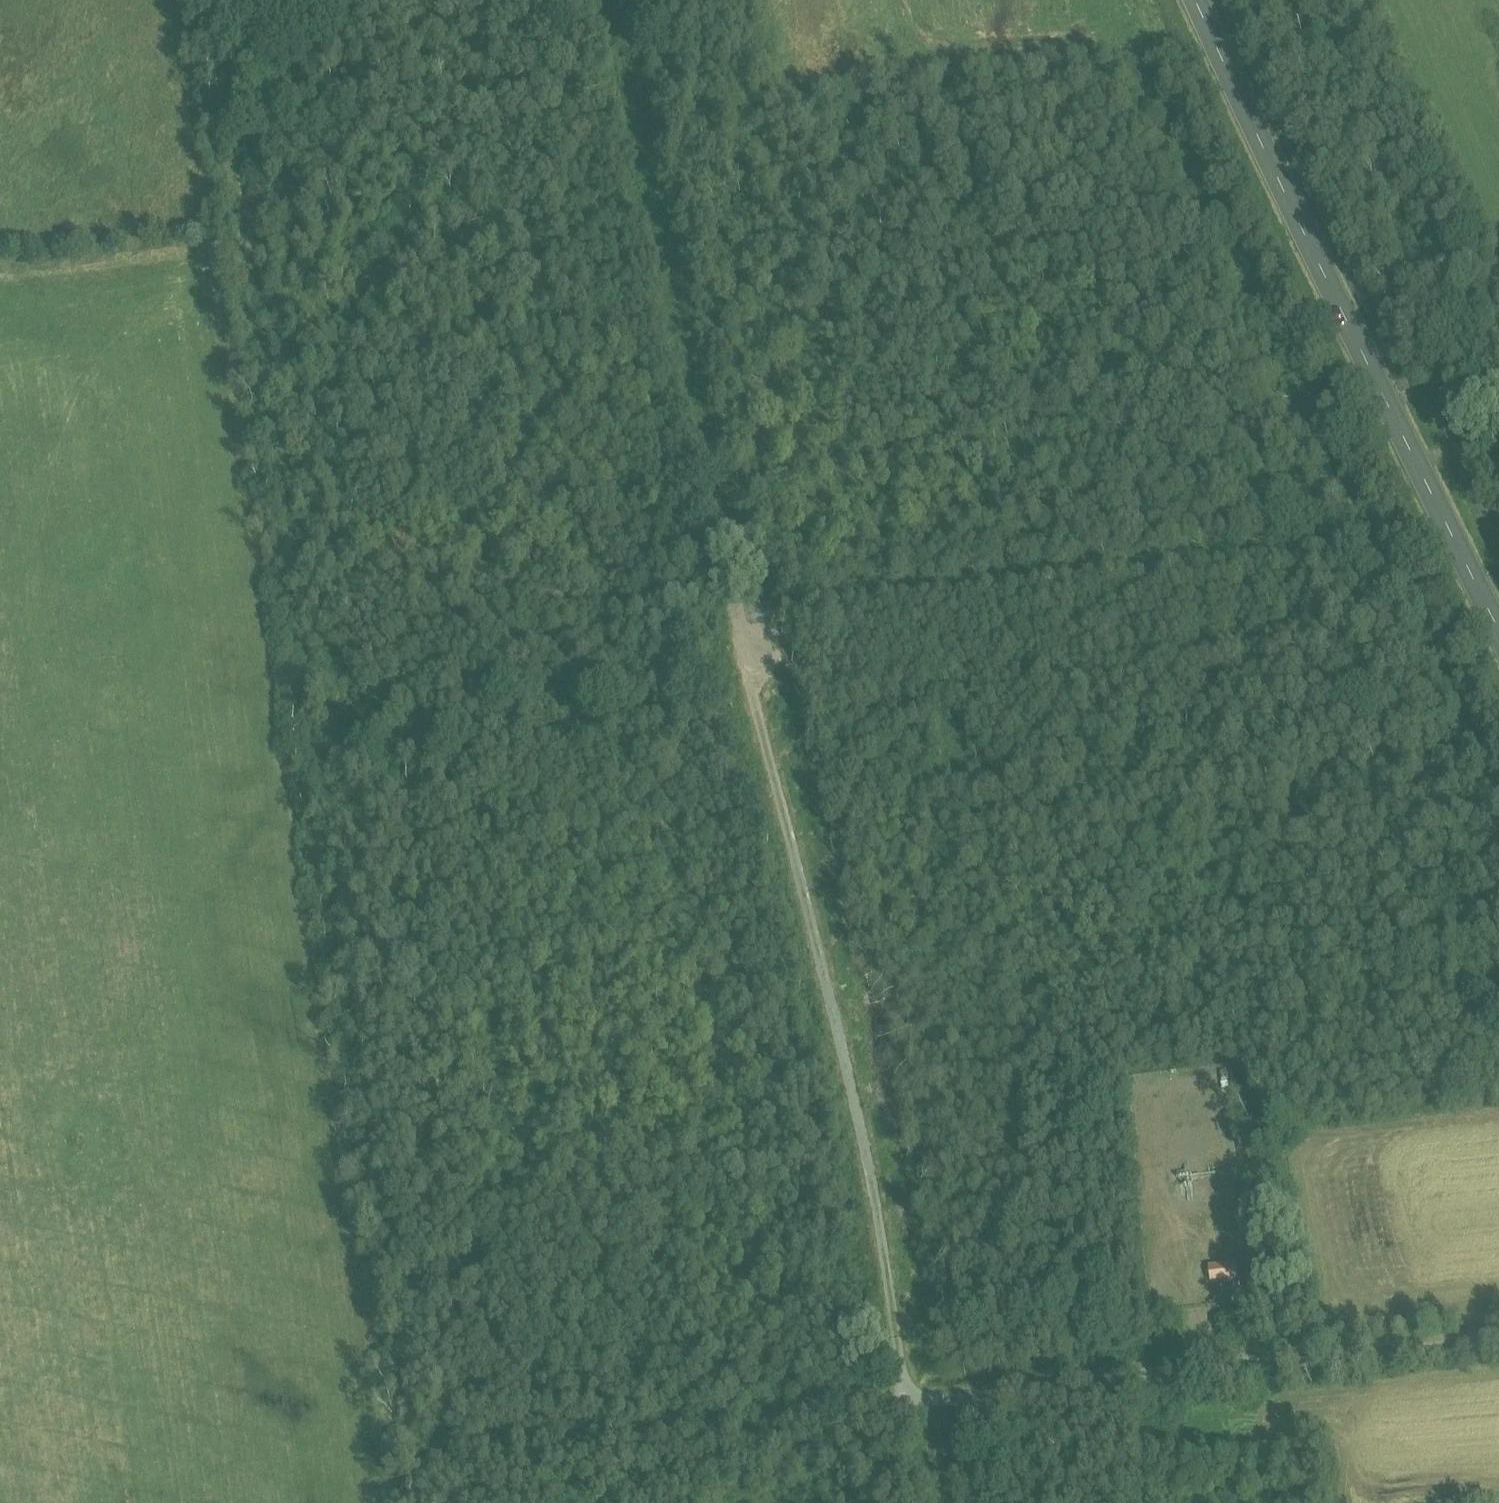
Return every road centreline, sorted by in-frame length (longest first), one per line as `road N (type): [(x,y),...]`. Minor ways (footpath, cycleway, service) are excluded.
road 1 (tertiary): [(1204,0),(1498,630)]

